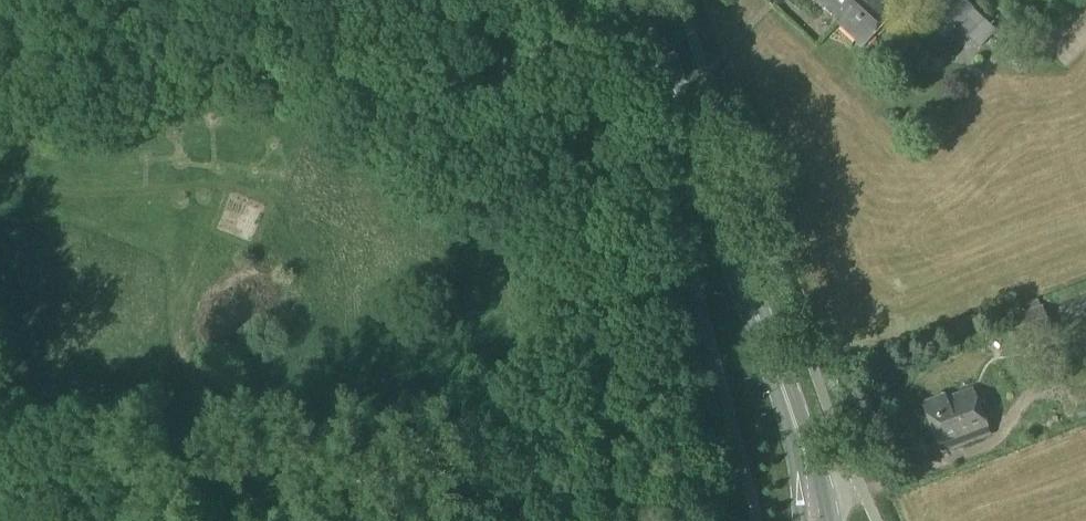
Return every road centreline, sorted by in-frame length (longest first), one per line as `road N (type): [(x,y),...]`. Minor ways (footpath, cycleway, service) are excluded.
road 1 (primary): [(795,422),(637,0)]

